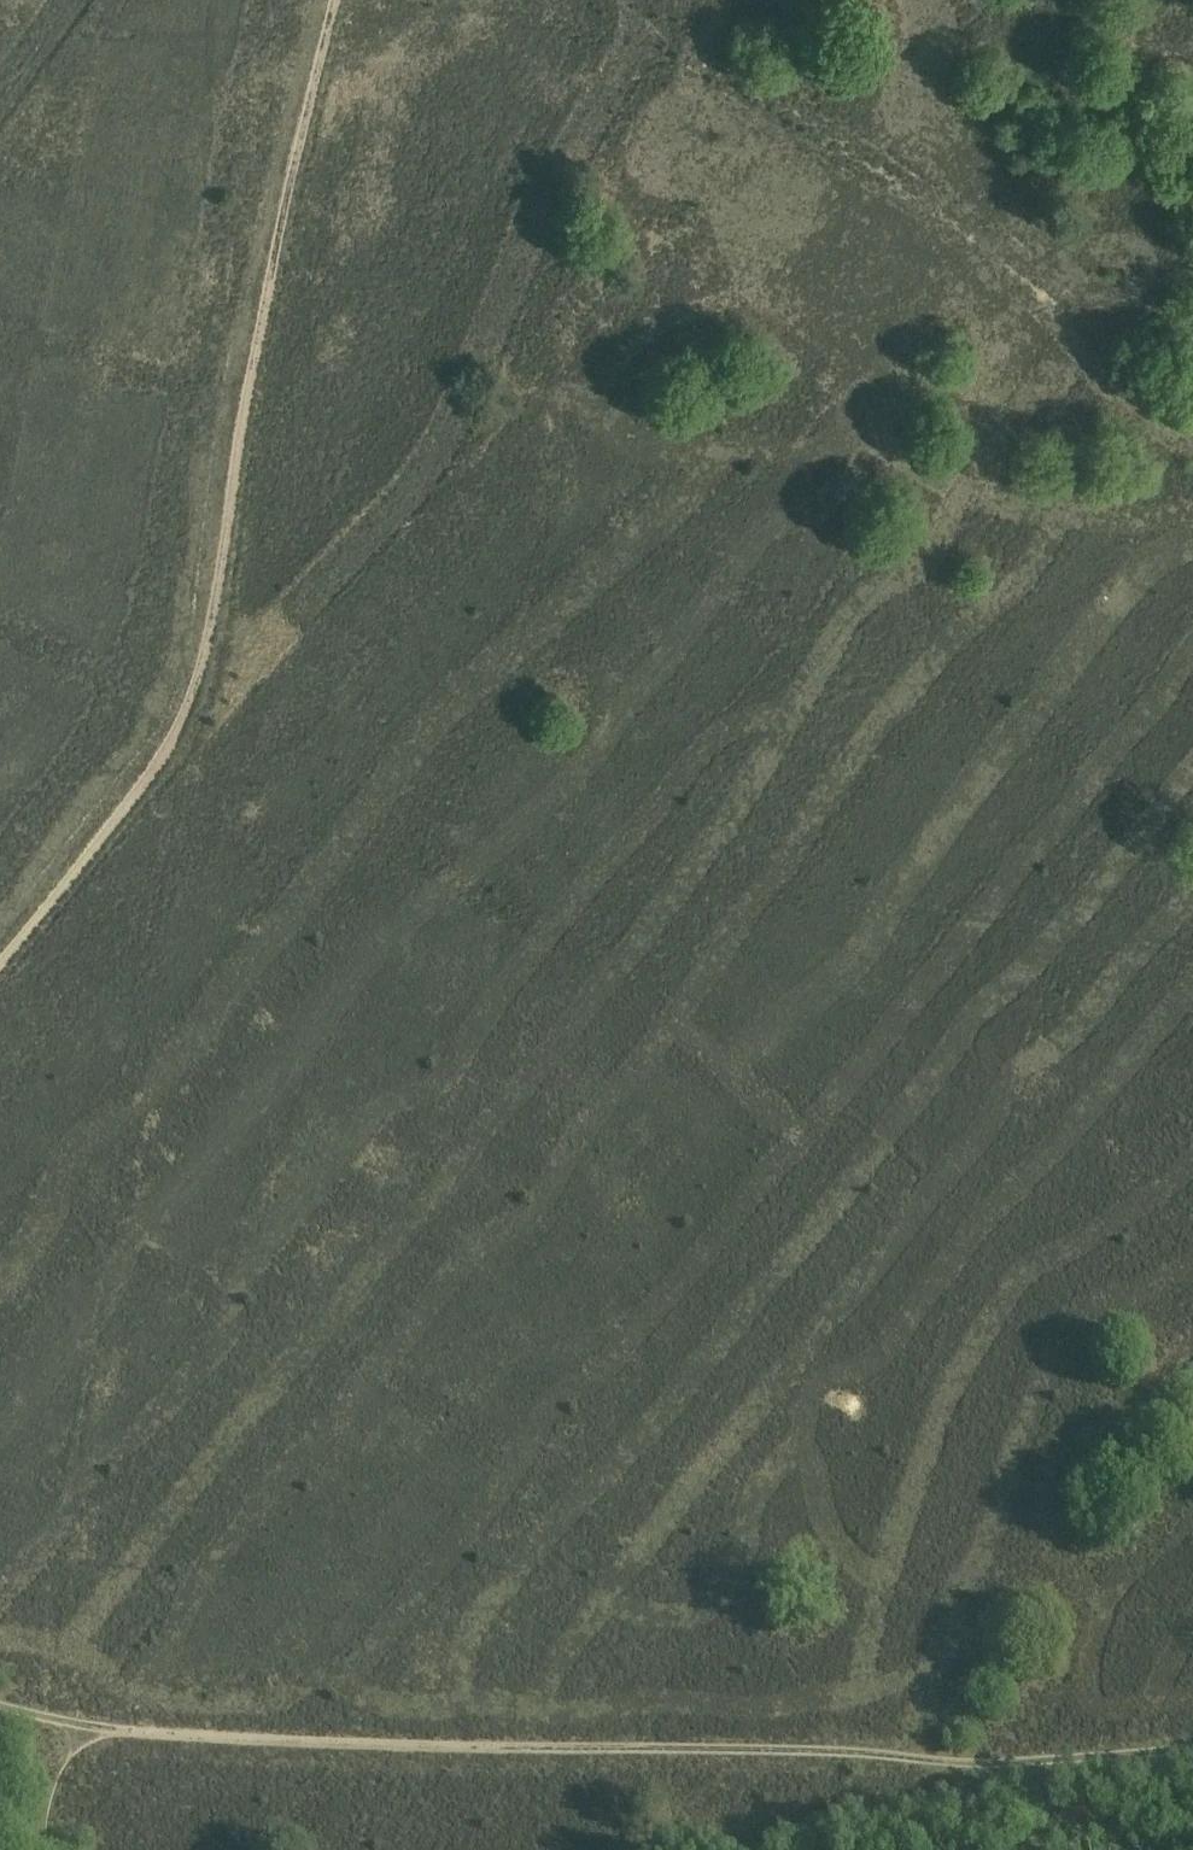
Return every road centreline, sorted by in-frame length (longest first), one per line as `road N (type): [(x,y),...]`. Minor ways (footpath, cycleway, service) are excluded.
road 1 (track): [(86,1724),(256,1740),(972,1762),(1192,1745)]
road 2 (track): [(335,0),(240,434),(204,659),(178,730),(139,793),(0,967)]
road 3 (track): [(86,1724),(58,1774),(33,1849)]

